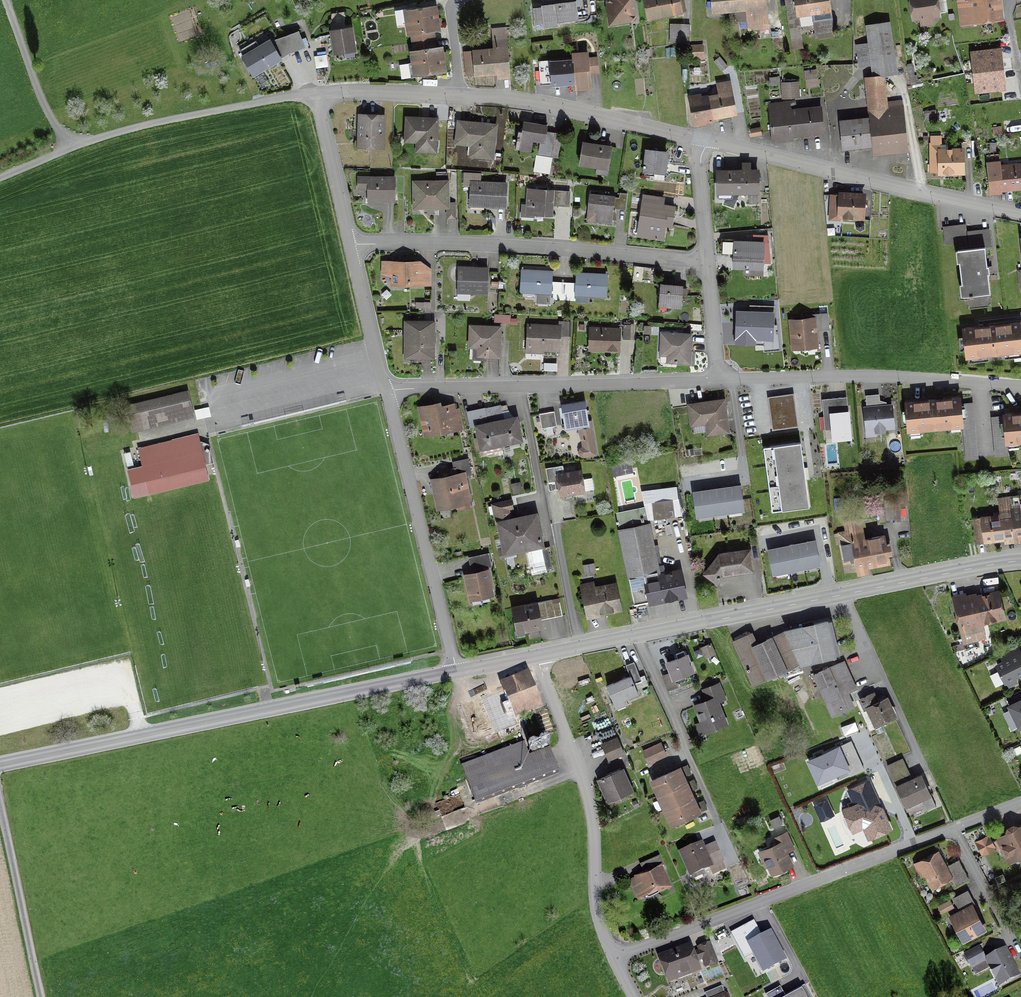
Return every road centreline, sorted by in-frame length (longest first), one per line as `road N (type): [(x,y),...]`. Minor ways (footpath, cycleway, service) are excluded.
road 1 (tertiary): [(535,657),(1020,561)]
road 2 (tertiary): [(0,766),(453,674)]
road 3 (residential): [(1020,803),(612,958)]
road 4 (residential): [(350,244),(531,247),(710,264)]
road 5 (residential): [(386,391),(720,381)]
road 6 (residential): [(706,139),(1020,212)]
road 7 (residential): [(535,657),(587,806),(592,909),(612,958)]
road 8 (residential): [(720,381),(879,377),(1020,387)]
road 9 (residential): [(386,391),(453,674)]
road 10 (residential): [(459,93),(532,99),(706,139)]
road 11 (track): [(41,996),(0,796)]
road 12 (track): [(69,148),(5,0)]
road 13 (residential): [(314,92),(350,244)]
road 14 (residential): [(350,244),(386,391)]
road 15 (residential): [(314,92),(459,93)]
road 16 (residential): [(710,264),(706,139)]

